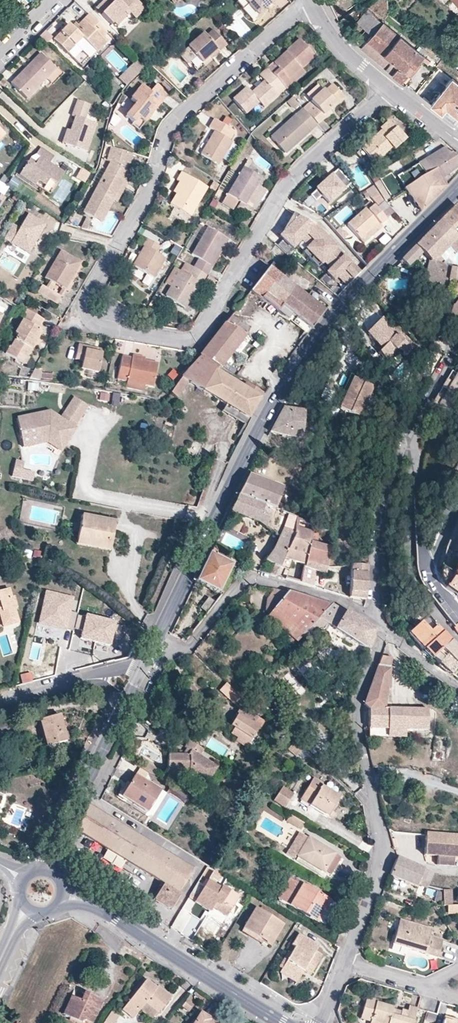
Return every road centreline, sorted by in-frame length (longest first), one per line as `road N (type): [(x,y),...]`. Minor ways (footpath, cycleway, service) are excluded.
road 1 (residential): [(309,3),(169,125),(148,193),(83,301),(89,321),(190,344),(288,180),(390,88)]
road 2 (secondary): [(457,186),(349,287),(313,340),(251,443),(153,648)]
road 3 (residential): [(381,625),(332,598),(250,579),(190,647),(153,648)]
road 4 (tertiary): [(283,1022),(63,893)]
road 5 (secondary): [(143,669),(49,870)]
road 6 (residential): [(381,625),(383,512),(416,426)]
road 7 (residential): [(418,470),(410,570),(457,640)]
road 8 (residential): [(344,963),(382,859),(372,788)]
road 9 (residential): [(381,625),(356,715),(372,788)]
road 10 (residential): [(0,699),(143,669)]

